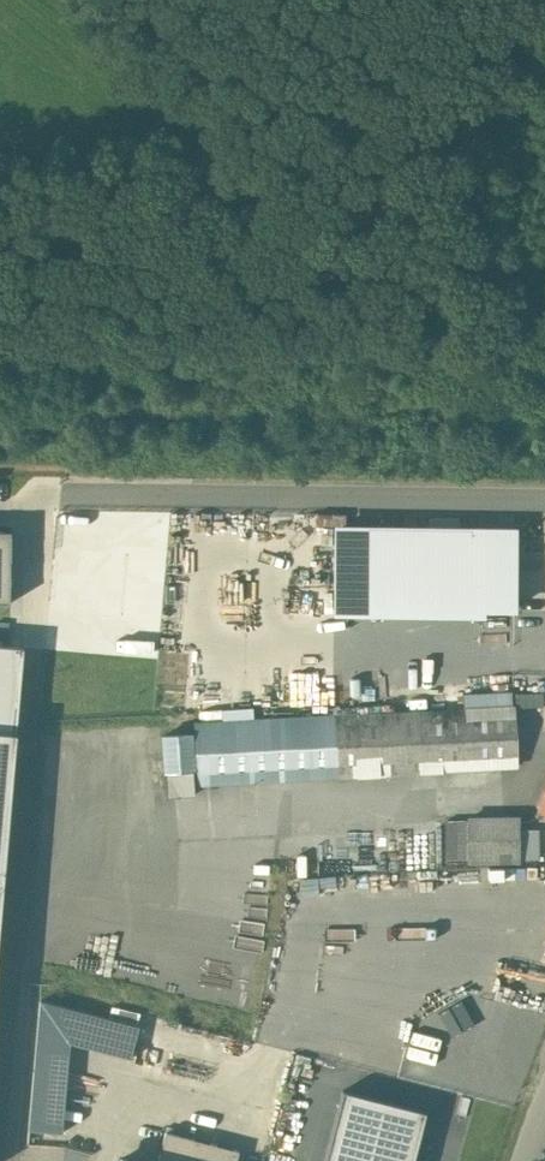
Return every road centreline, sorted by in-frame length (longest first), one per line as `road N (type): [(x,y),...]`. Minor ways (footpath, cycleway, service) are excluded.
road 1 (unclassified): [(75,496),(544,504)]

